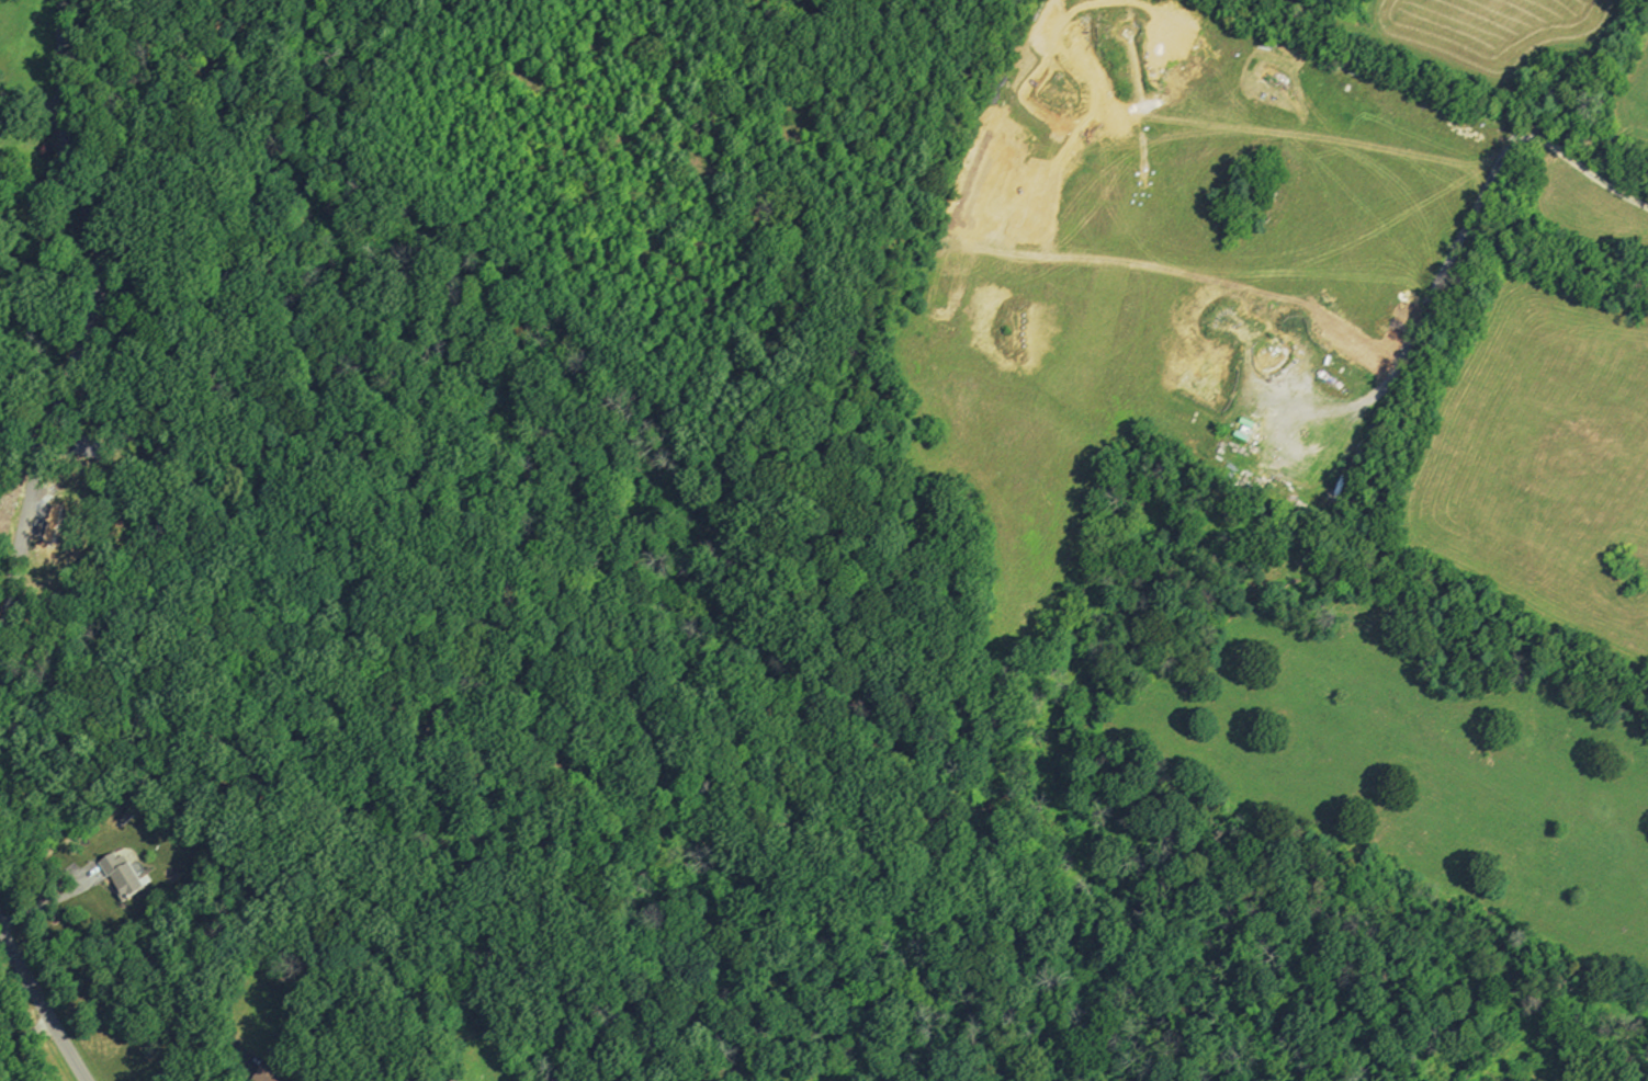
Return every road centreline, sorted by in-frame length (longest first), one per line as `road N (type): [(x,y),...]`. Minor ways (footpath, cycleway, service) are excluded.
road 1 (residential): [(61,0),(59,98),(98,270),(92,308),(44,428),(0,661)]
road 2 (residential): [(0,932),(86,1080)]

